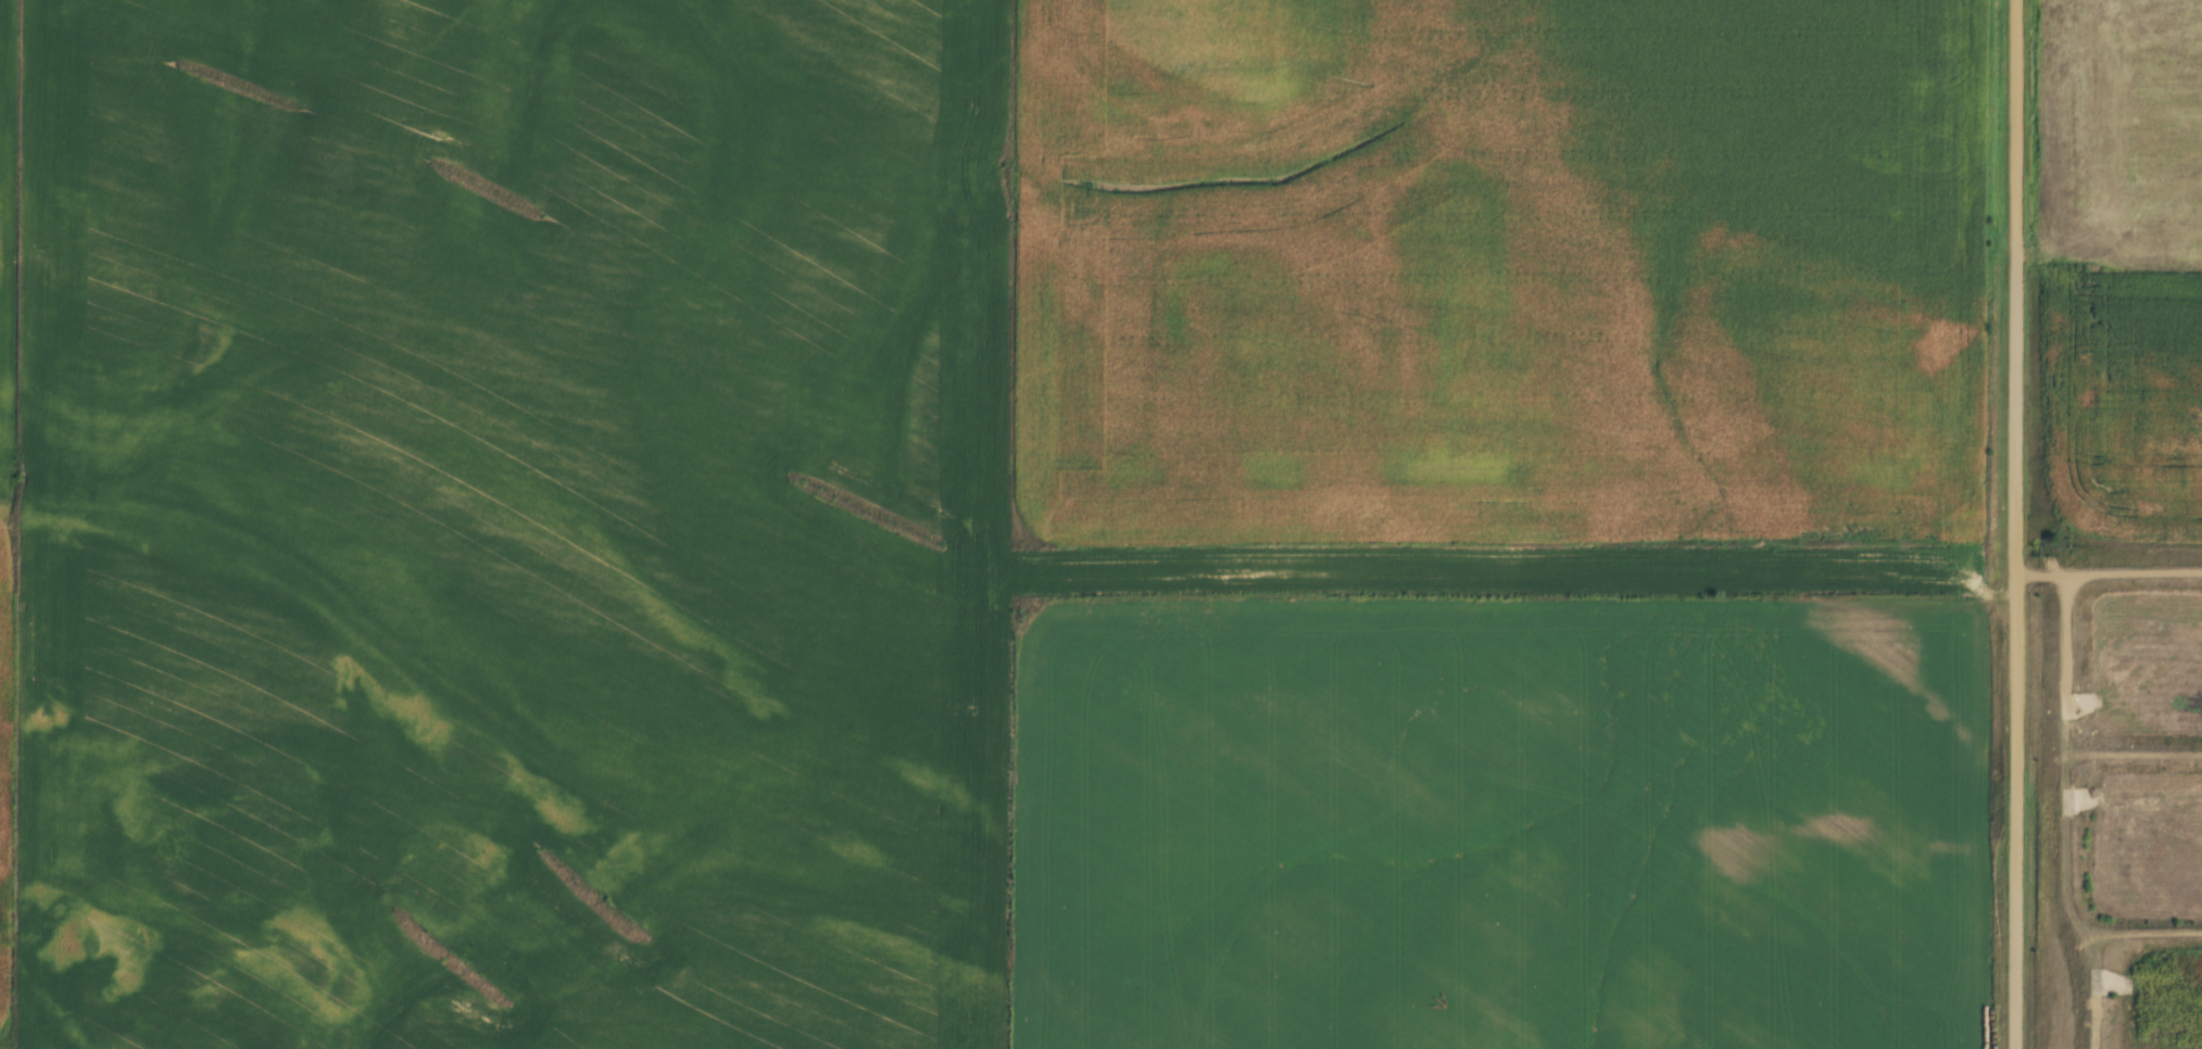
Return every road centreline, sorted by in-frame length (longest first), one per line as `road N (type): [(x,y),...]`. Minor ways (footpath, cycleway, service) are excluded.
road 1 (residential): [(2011,1048),(2013,0)]

